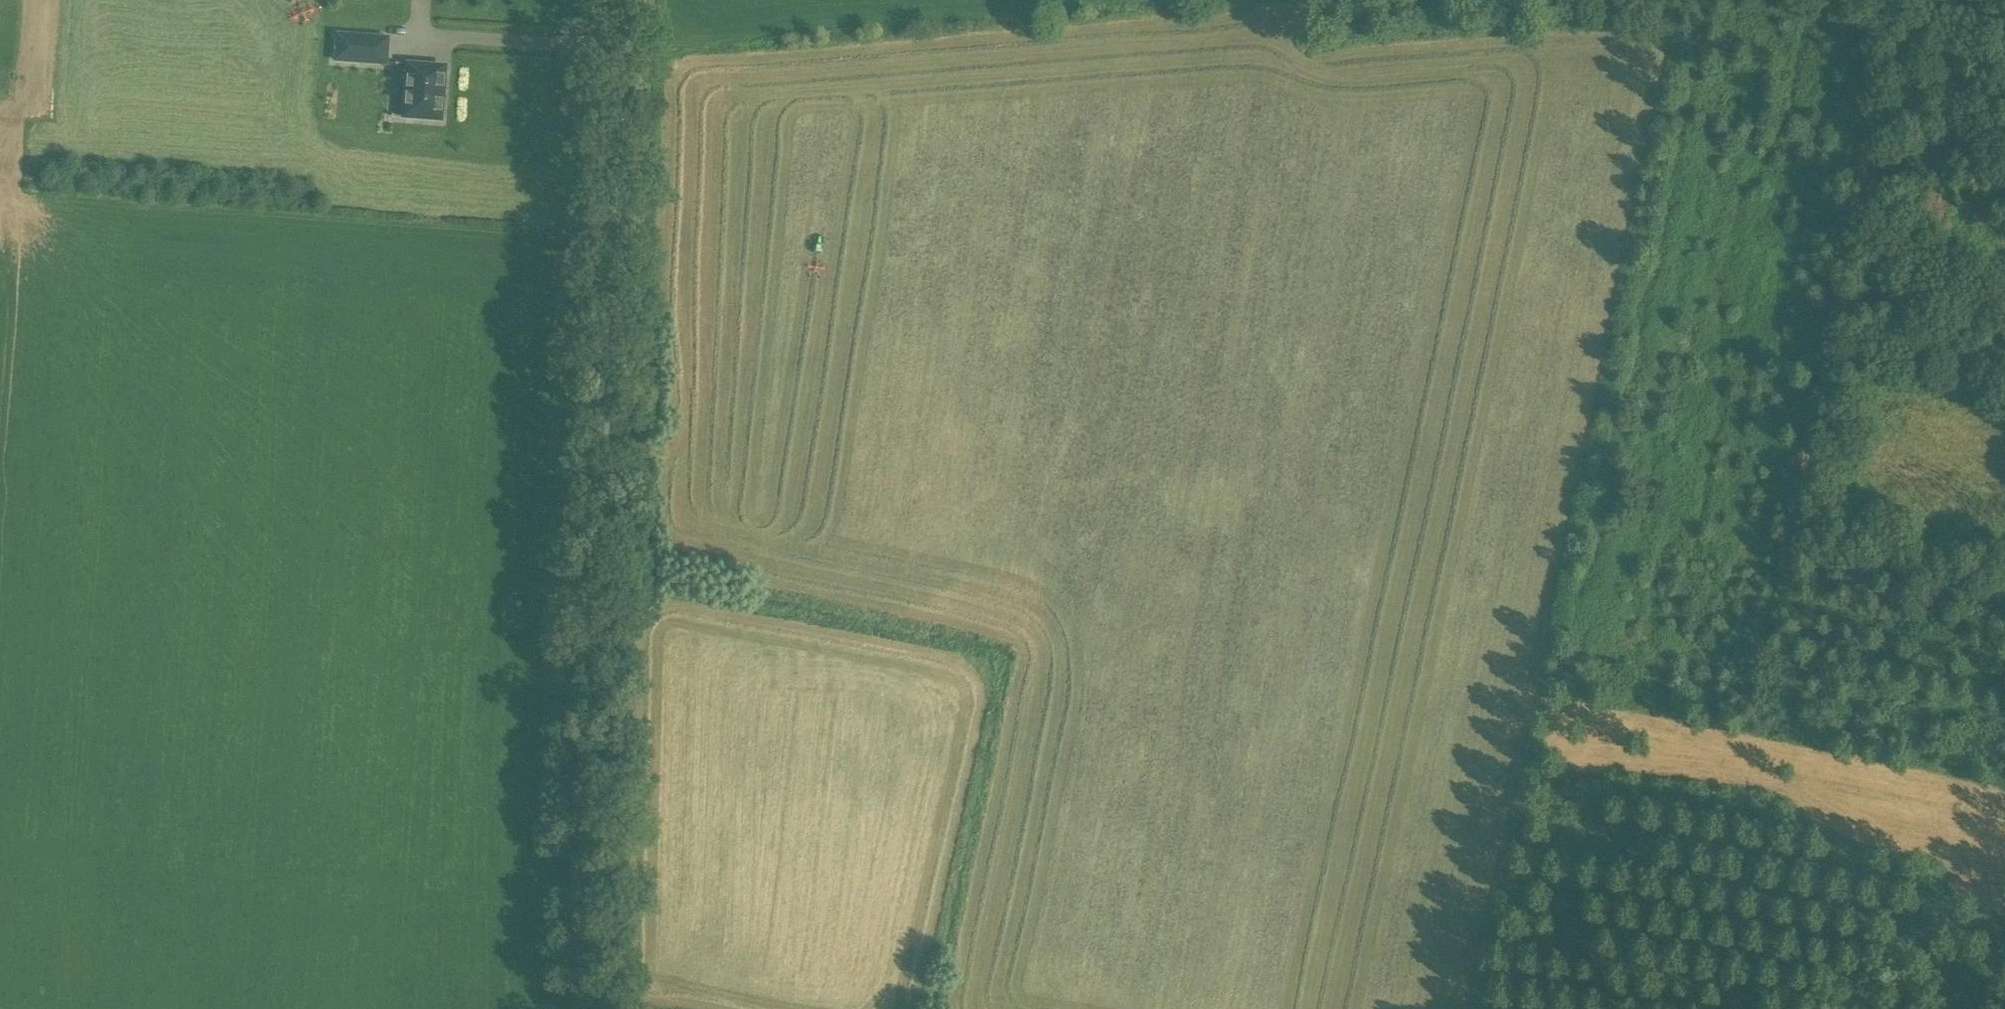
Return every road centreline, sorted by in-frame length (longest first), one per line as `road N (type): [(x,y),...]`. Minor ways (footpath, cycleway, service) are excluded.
road 1 (tertiary): [(582,1008),(579,805),(623,0)]
road 2 (track): [(0,110),(39,113),(48,0)]

